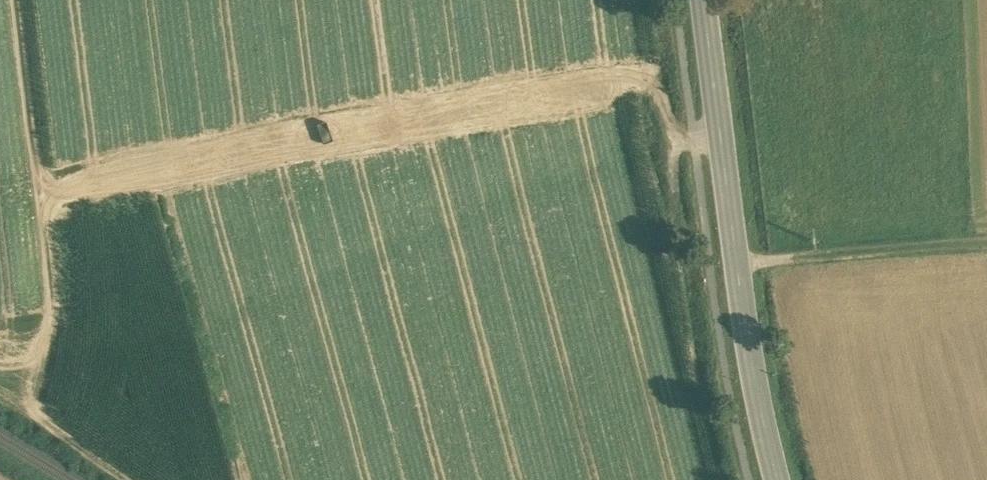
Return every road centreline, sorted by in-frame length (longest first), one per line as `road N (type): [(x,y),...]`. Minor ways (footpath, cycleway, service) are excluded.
road 1 (secondary): [(777,479),(749,352),(703,0)]
road 2 (track): [(738,264),(986,242)]

